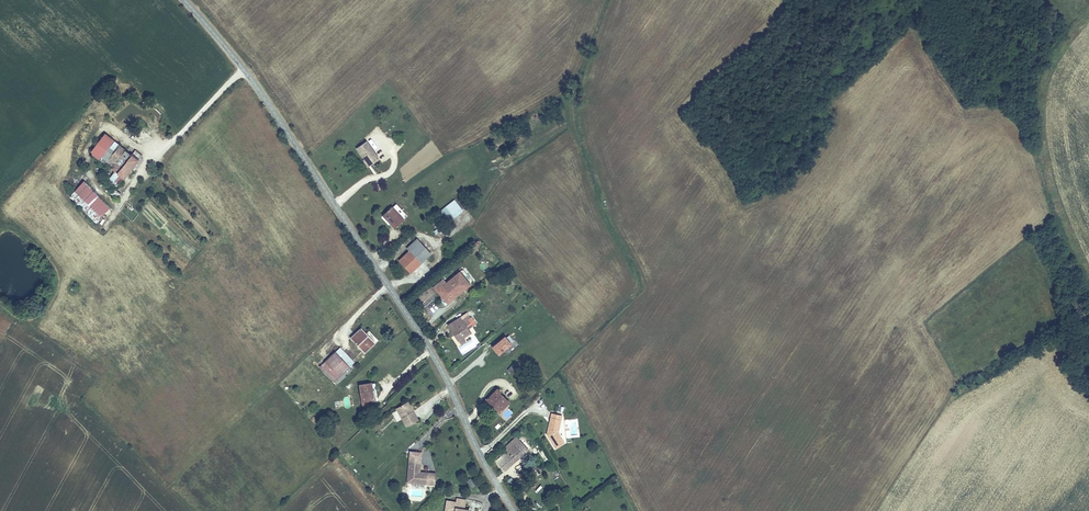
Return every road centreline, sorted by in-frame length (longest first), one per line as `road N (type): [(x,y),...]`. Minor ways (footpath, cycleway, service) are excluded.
road 1 (tertiary): [(515,510),(434,356),(263,96),(185,0)]

